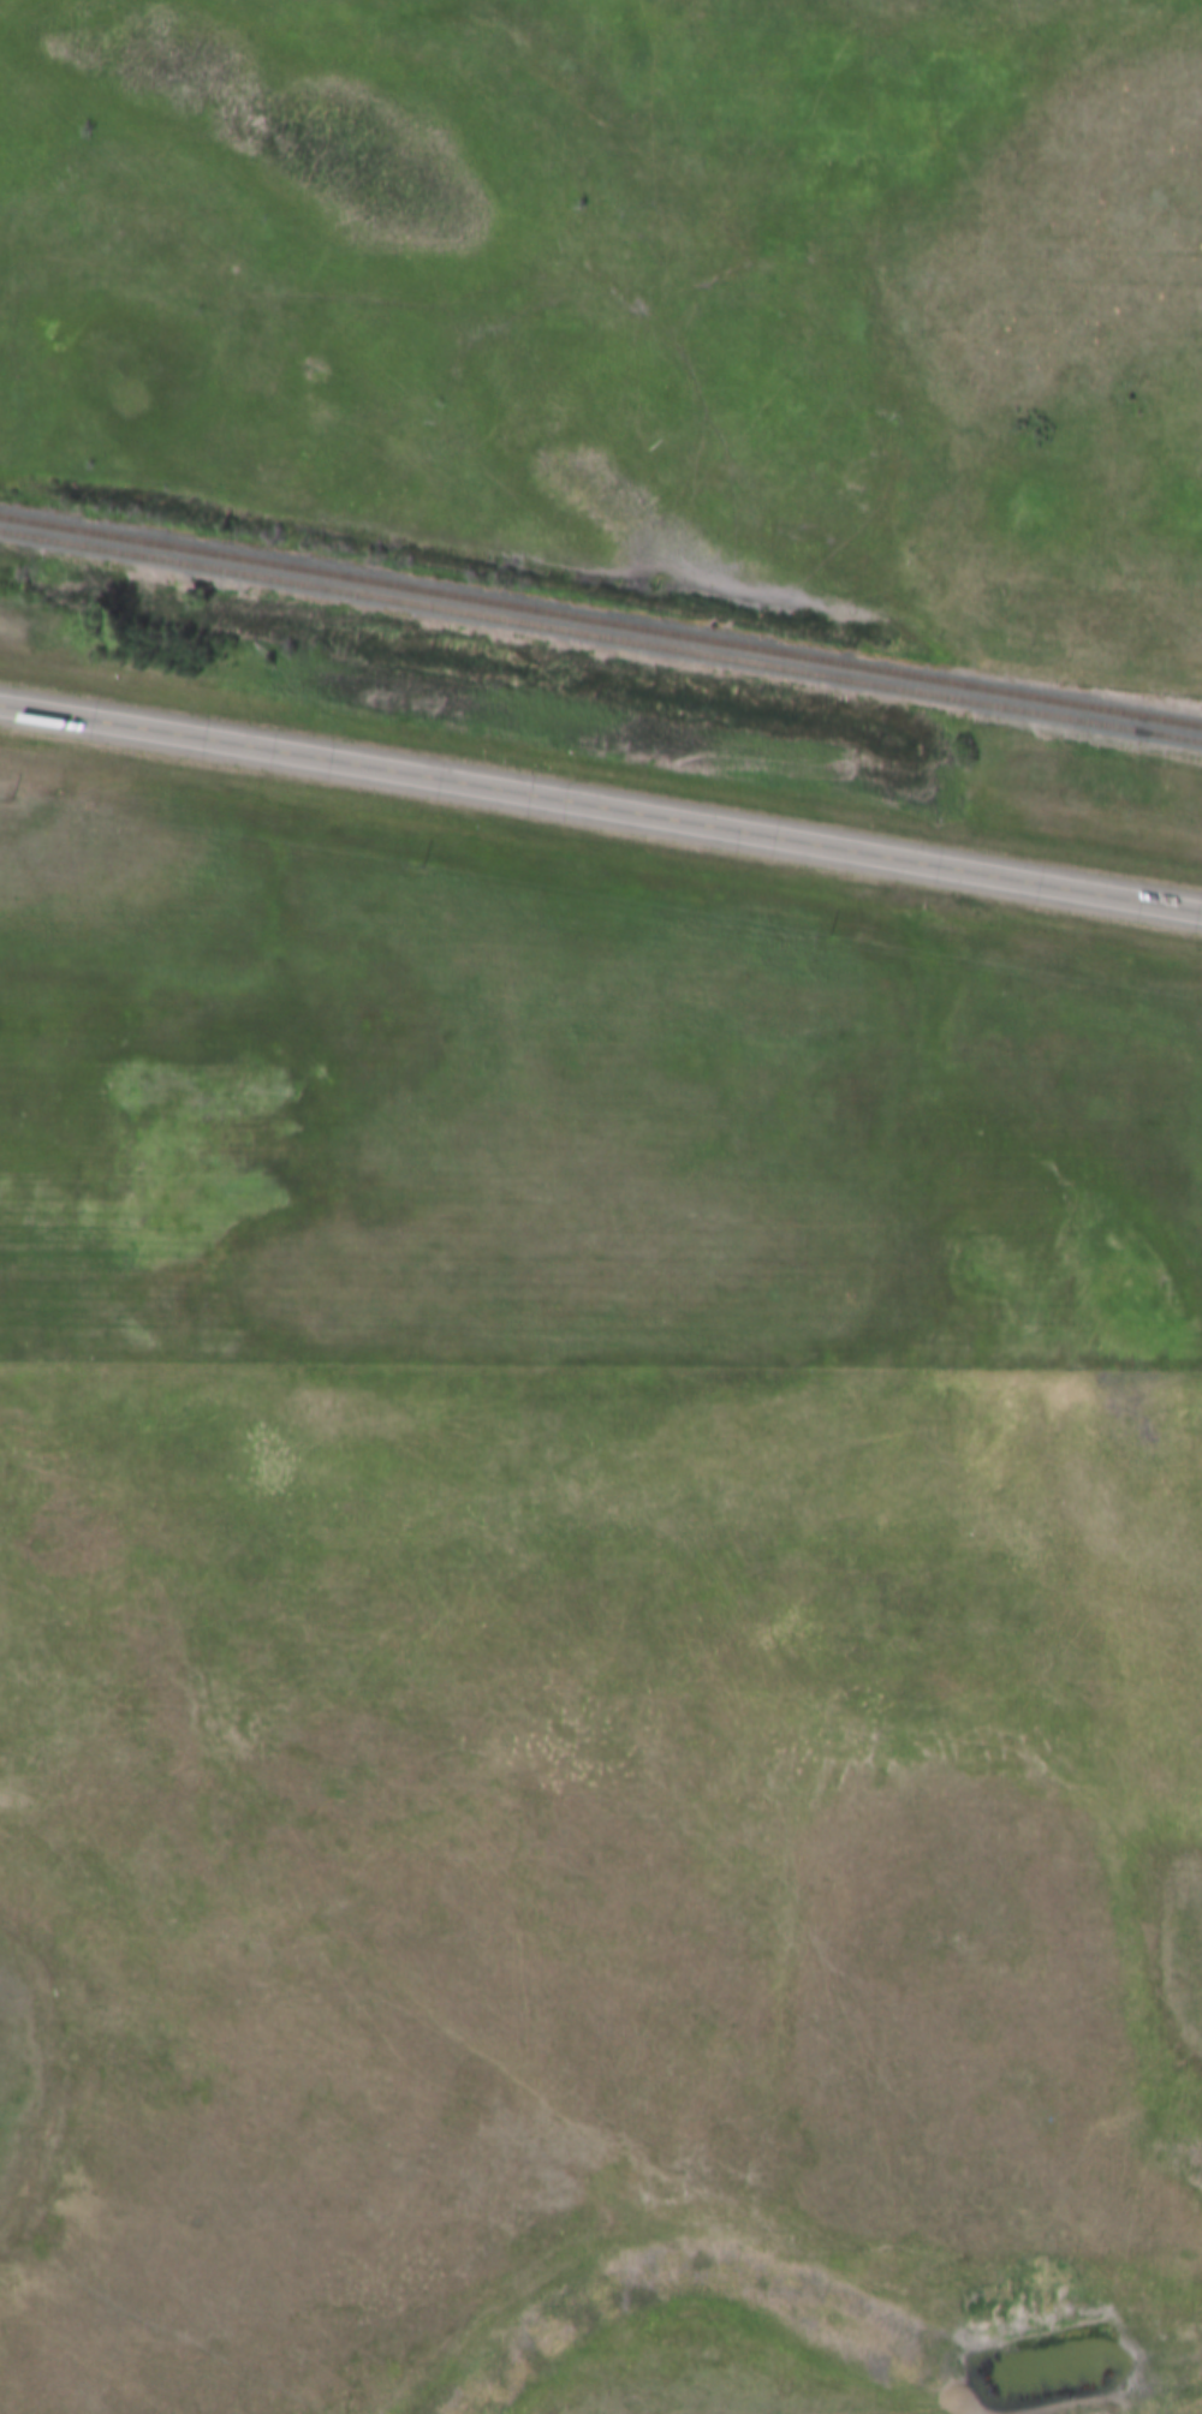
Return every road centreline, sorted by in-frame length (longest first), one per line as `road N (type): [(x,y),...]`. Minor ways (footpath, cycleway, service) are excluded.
road 1 (primary): [(0,707),(1201,912)]

